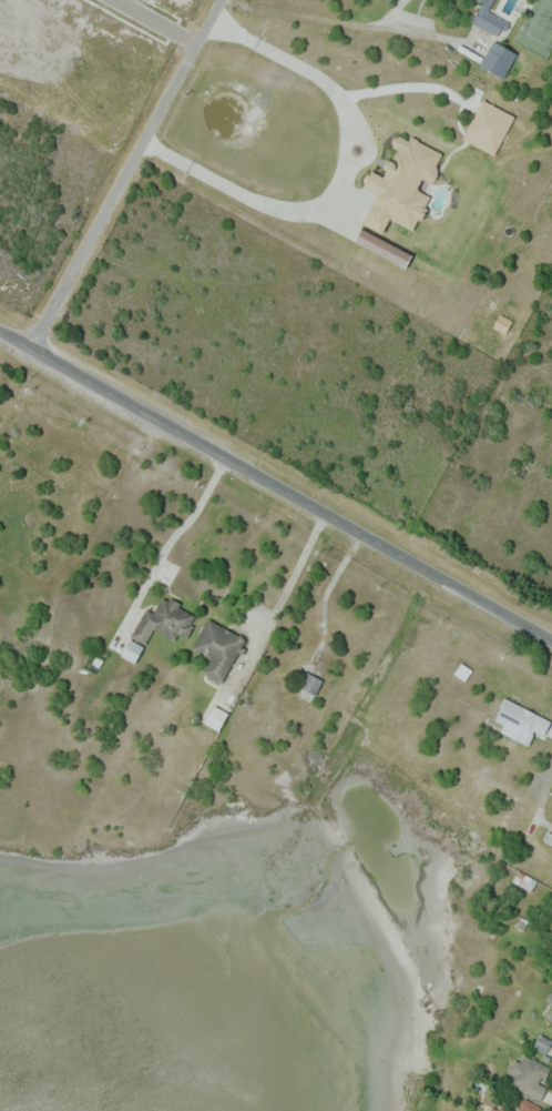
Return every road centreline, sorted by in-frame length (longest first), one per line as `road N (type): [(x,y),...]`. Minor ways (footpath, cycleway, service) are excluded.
road 1 (secondary): [(551,638),(0,328)]
road 2 (residential): [(221,0),(30,344)]

